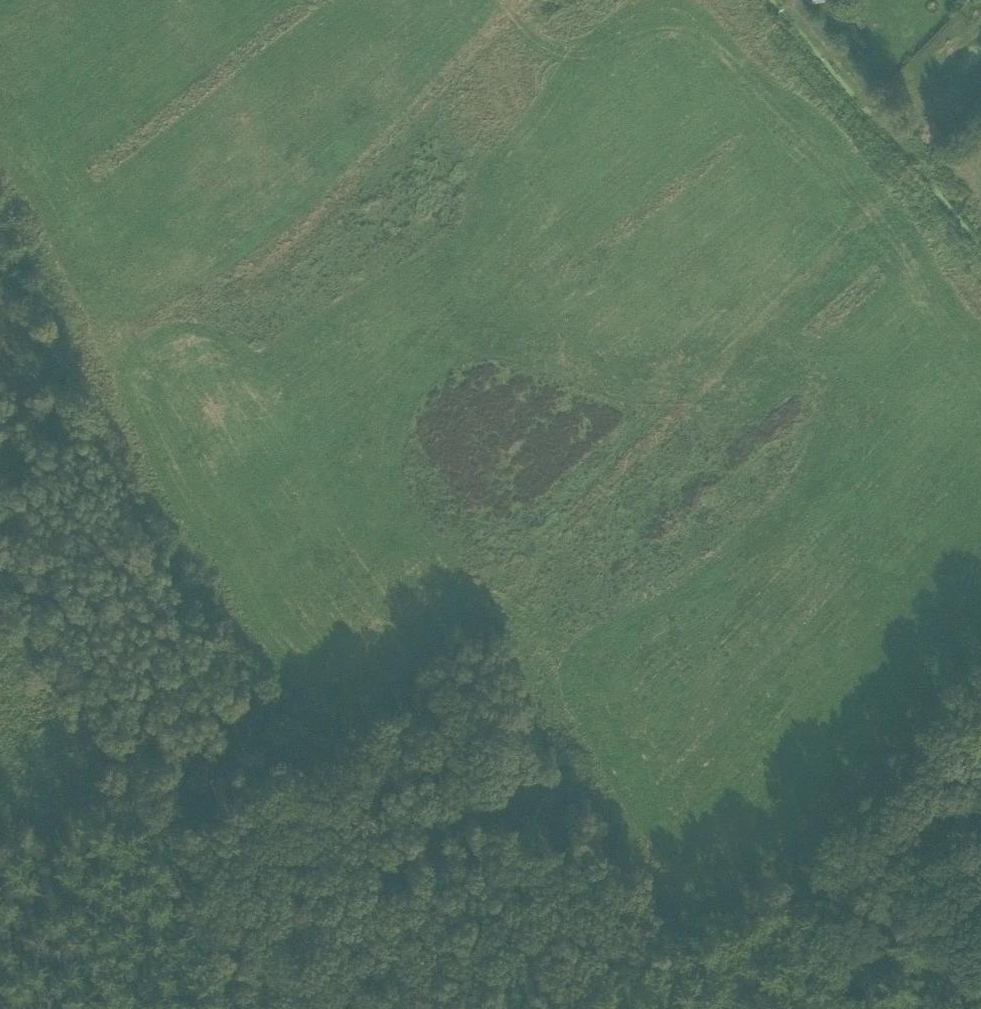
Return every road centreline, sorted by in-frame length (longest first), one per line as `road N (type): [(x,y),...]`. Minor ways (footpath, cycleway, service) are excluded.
road 1 (track): [(980,695),(871,797),(698,922),(628,965),(525,1008)]

